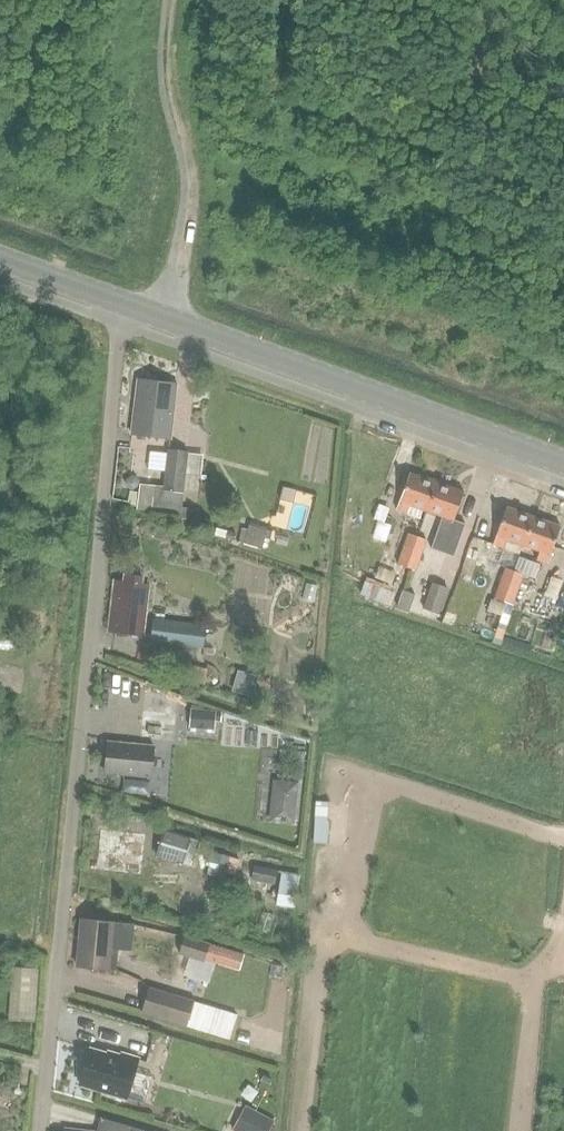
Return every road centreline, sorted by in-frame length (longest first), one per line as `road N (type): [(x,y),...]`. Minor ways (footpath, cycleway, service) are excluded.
road 1 (residential): [(138,311),(123,326),(41,1130)]
road 2 (tertiary): [(563,466),(138,311)]
road 3 (track): [(165,322),(191,220),(192,166),(172,92),(173,0)]
road 4 (tertiary): [(138,311),(0,260)]

